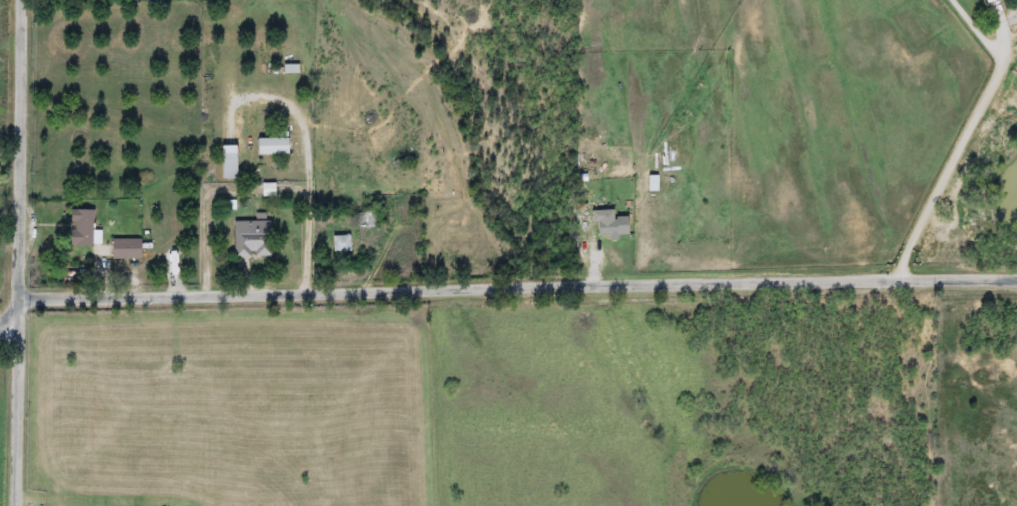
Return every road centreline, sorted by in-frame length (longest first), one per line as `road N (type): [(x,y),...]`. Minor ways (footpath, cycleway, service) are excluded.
road 1 (residential): [(20,298),(1016,278)]
road 2 (residential): [(17,505),(22,0)]
road 3 (residential): [(962,0),(1002,65),(894,280)]

